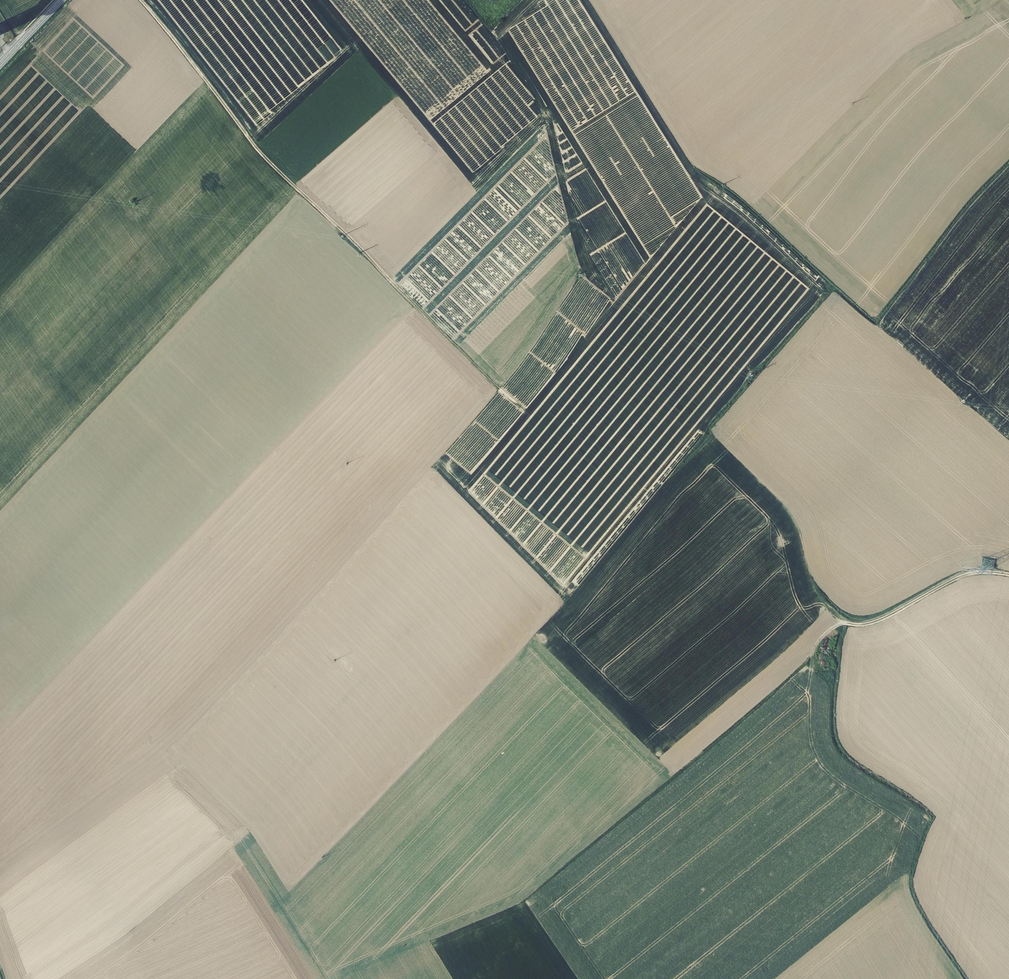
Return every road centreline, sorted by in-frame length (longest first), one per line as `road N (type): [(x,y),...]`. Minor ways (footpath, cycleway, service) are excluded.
road 1 (unclassified): [(843,622),(880,619),(968,574),(1008,574)]

